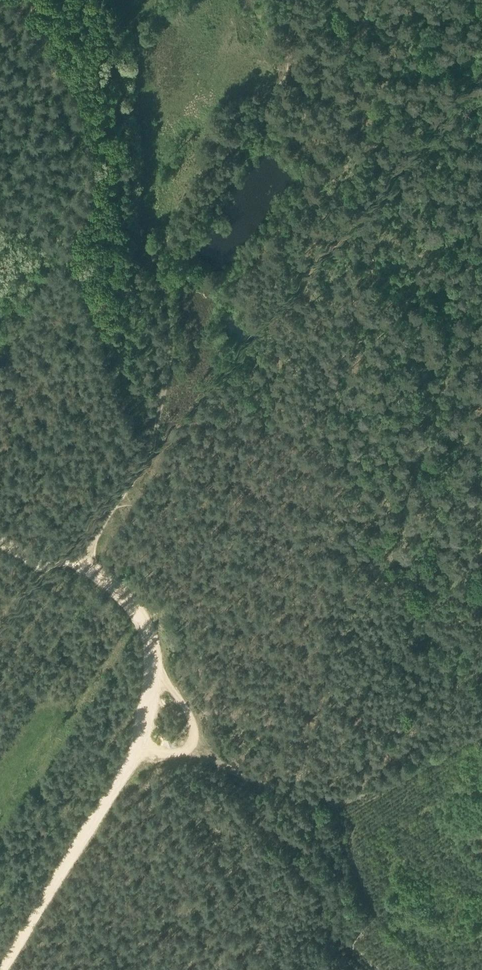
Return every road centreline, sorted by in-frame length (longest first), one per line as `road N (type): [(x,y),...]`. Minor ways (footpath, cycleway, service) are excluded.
road 1 (track): [(120,0),(133,25),(136,206),(174,306),(157,411),(77,559)]
road 2 (track): [(0,513),(112,579),(148,634),(150,685),(129,755),(0,959)]
road 3 (track): [(129,755),(196,752),(259,782),(331,802),(359,797)]
road 4 (track): [(156,254),(190,173),(262,102)]
road 5 (track): [(105,574),(30,657),(31,690)]

